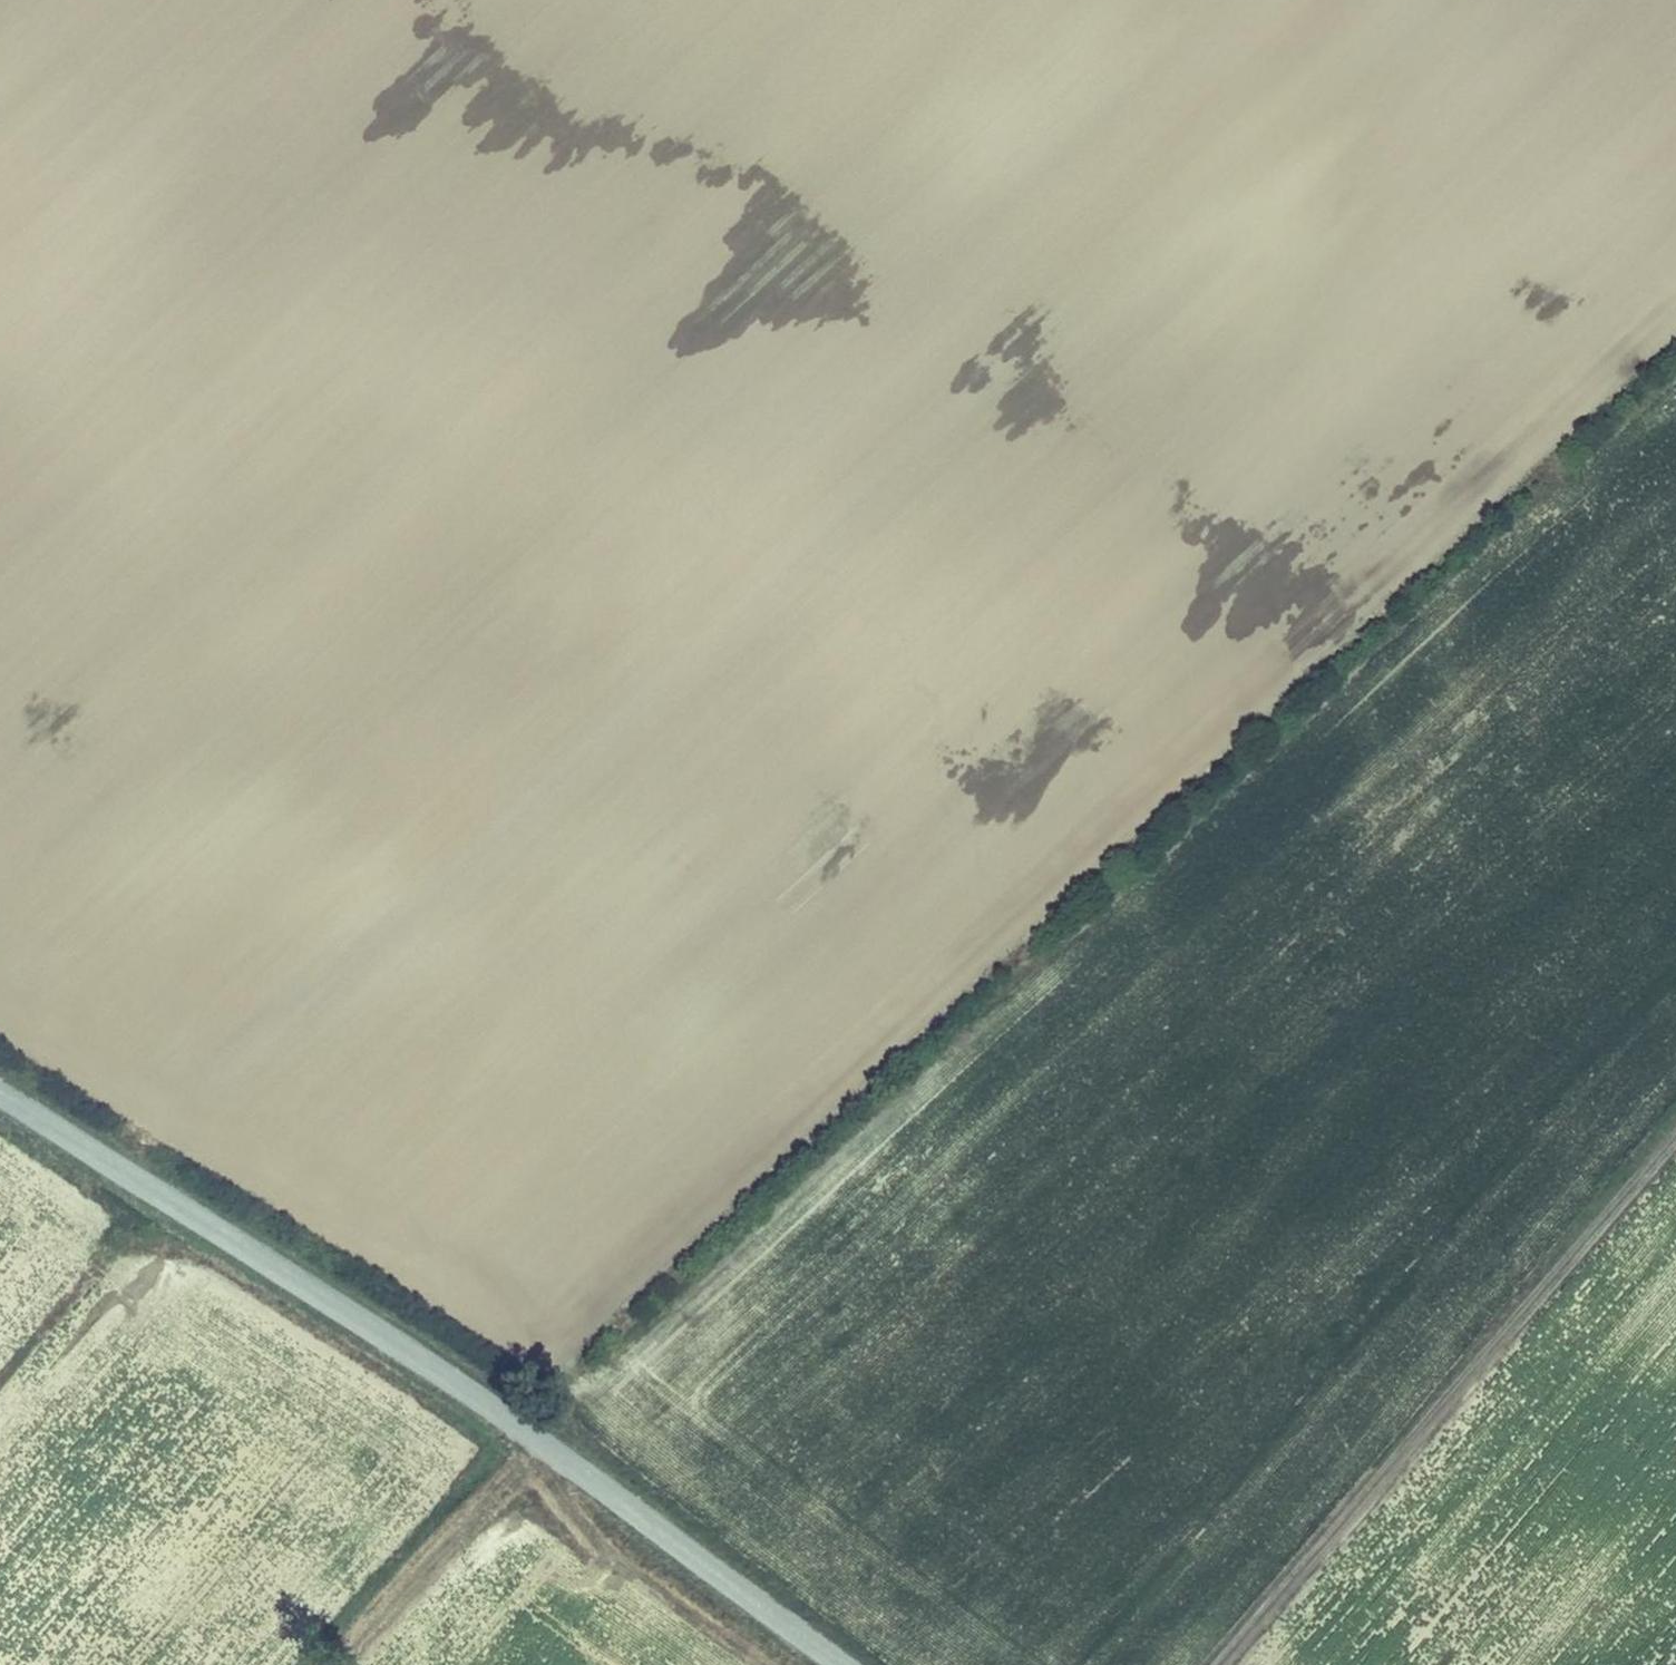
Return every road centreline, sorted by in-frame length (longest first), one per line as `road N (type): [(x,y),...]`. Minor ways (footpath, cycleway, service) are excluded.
road 1 (tertiary): [(841,1664),(520,1428),(0,1094)]
road 2 (track): [(1218,1664),(1675,1120)]

